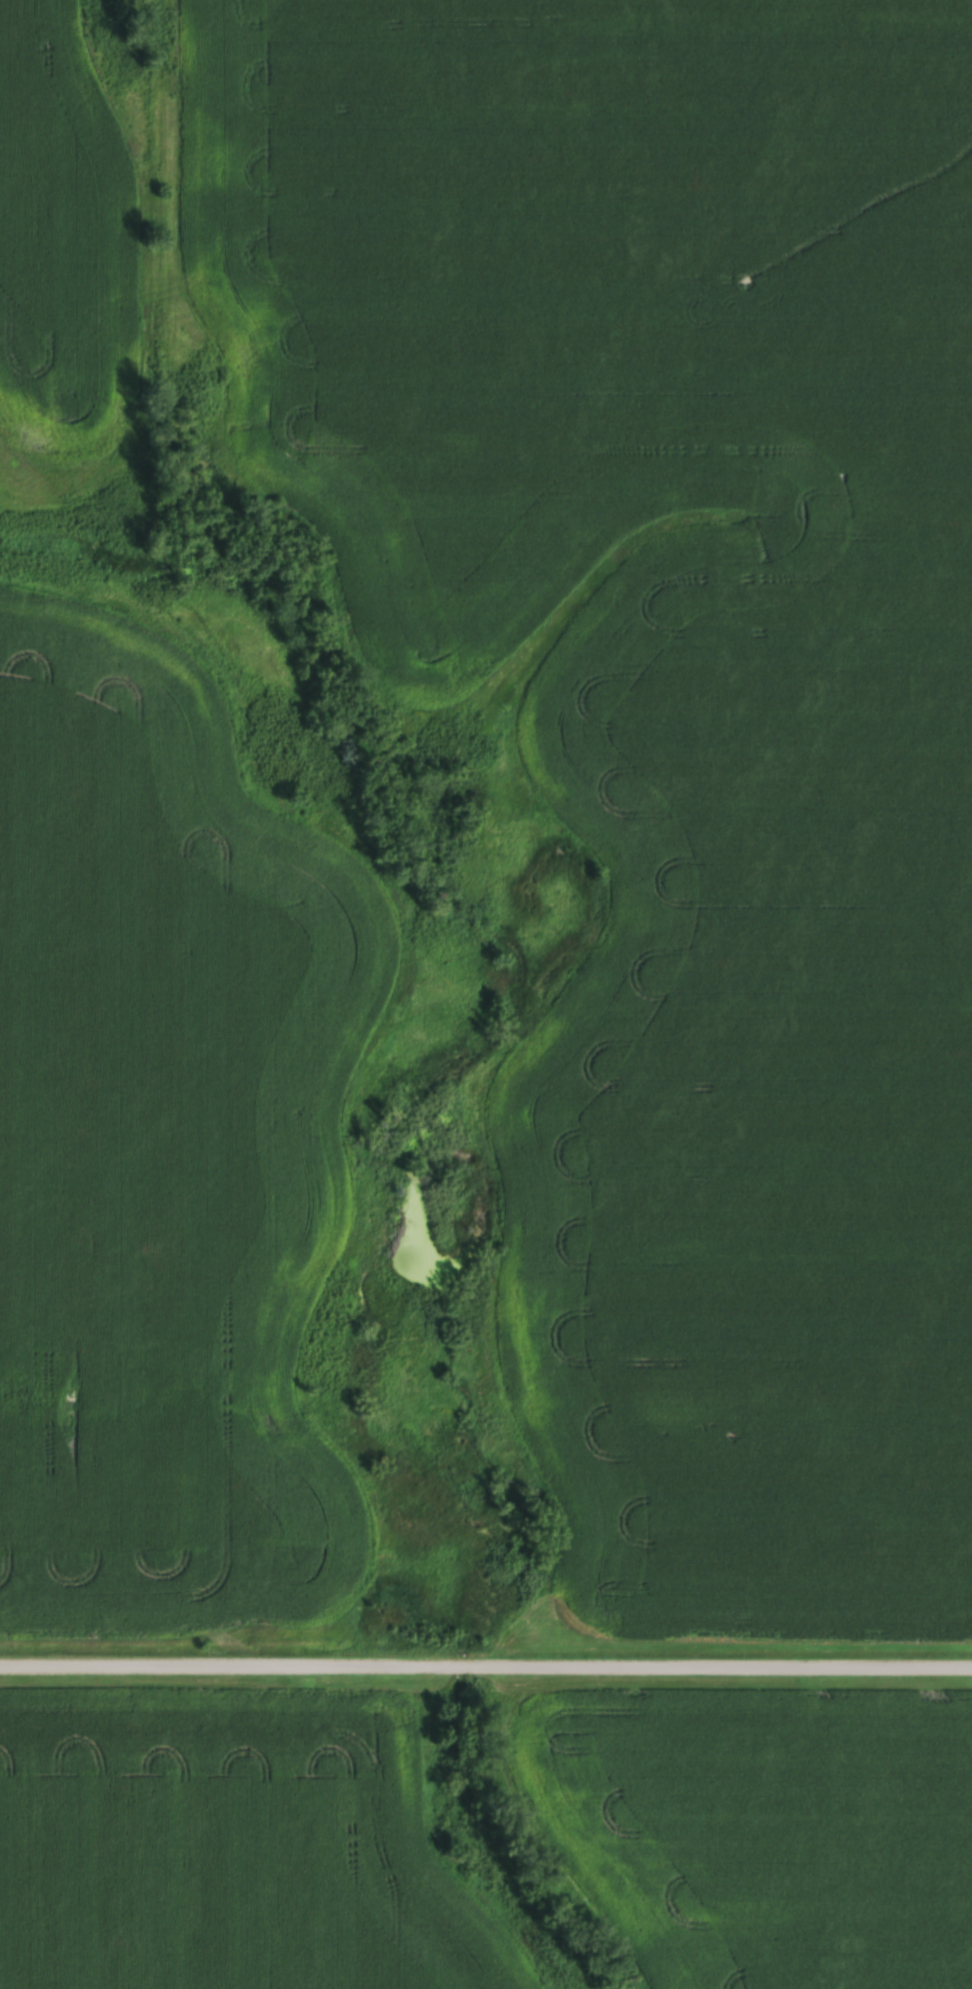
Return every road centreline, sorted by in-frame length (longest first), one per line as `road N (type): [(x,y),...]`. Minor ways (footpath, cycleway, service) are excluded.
road 1 (residential): [(0,1660),(971,1662)]

